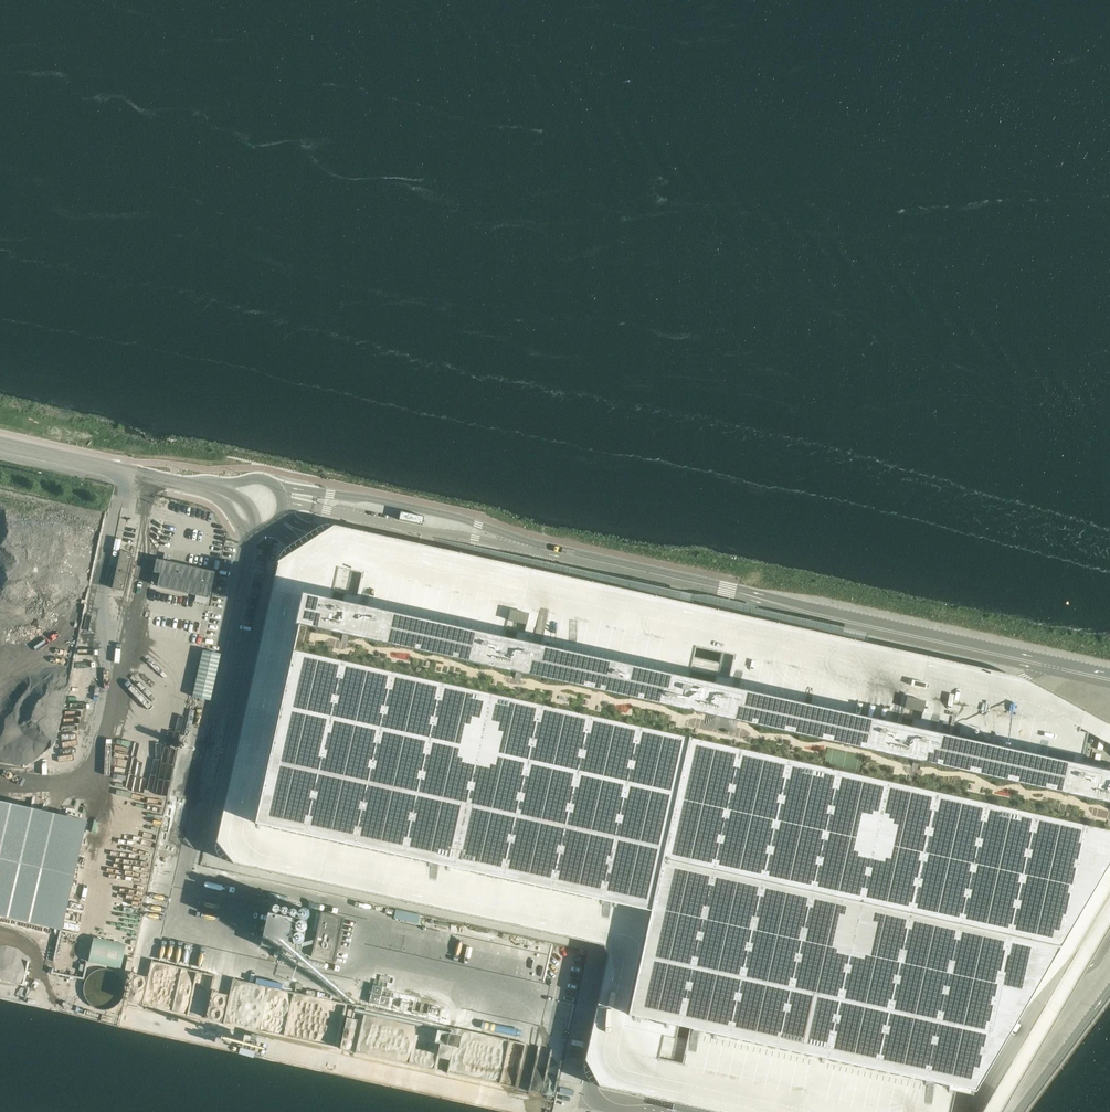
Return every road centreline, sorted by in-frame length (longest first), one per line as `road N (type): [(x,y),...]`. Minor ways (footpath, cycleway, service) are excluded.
road 1 (unclassified): [(0,443),(185,485)]

